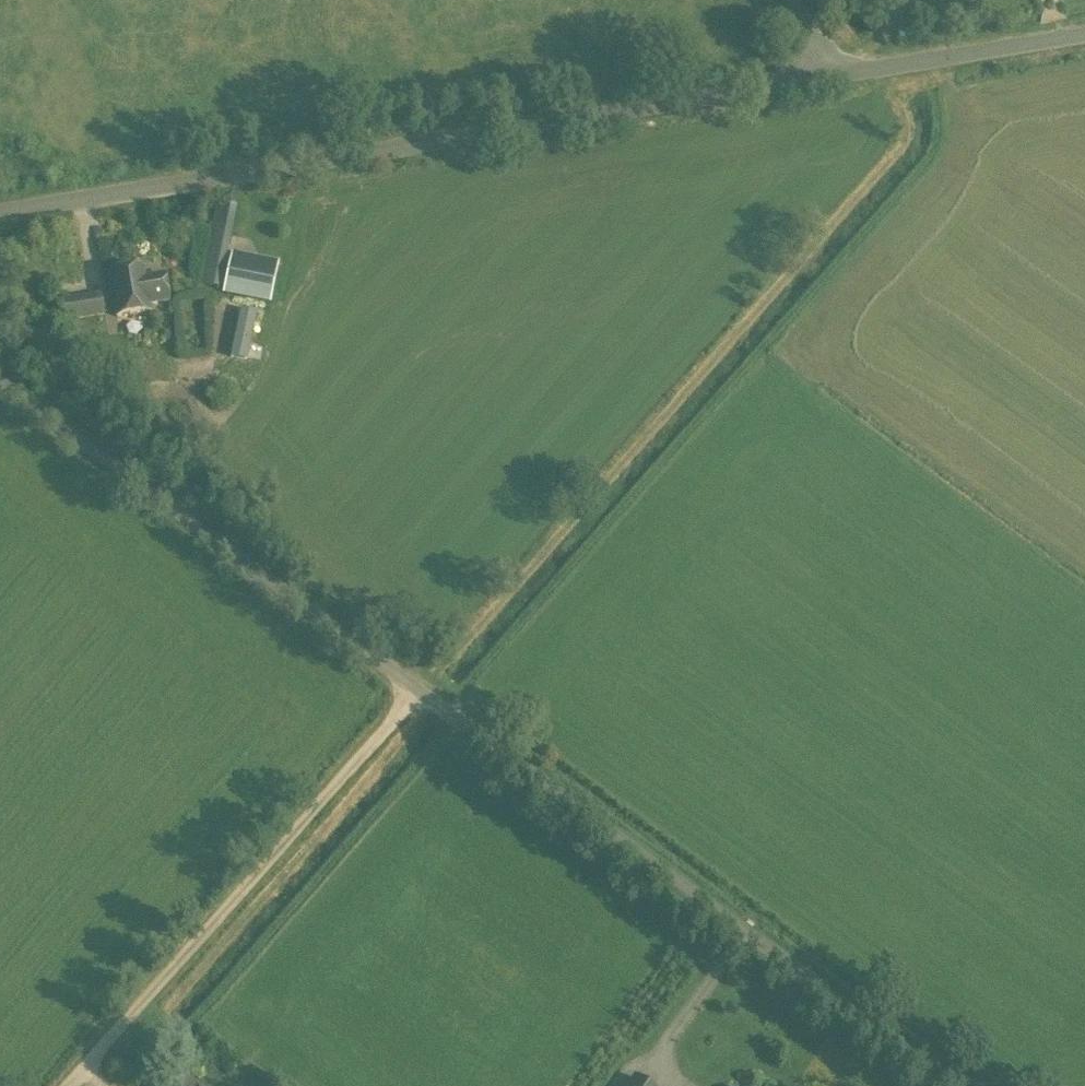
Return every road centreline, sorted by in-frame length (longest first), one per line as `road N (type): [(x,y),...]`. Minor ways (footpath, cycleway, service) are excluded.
road 1 (unclassified): [(960,1085),(0,377)]
road 2 (unclassified): [(0,212),(829,77)]
road 3 (track): [(421,690),(56,1085)]
road 4 (unclassified): [(829,77),(1084,39)]

